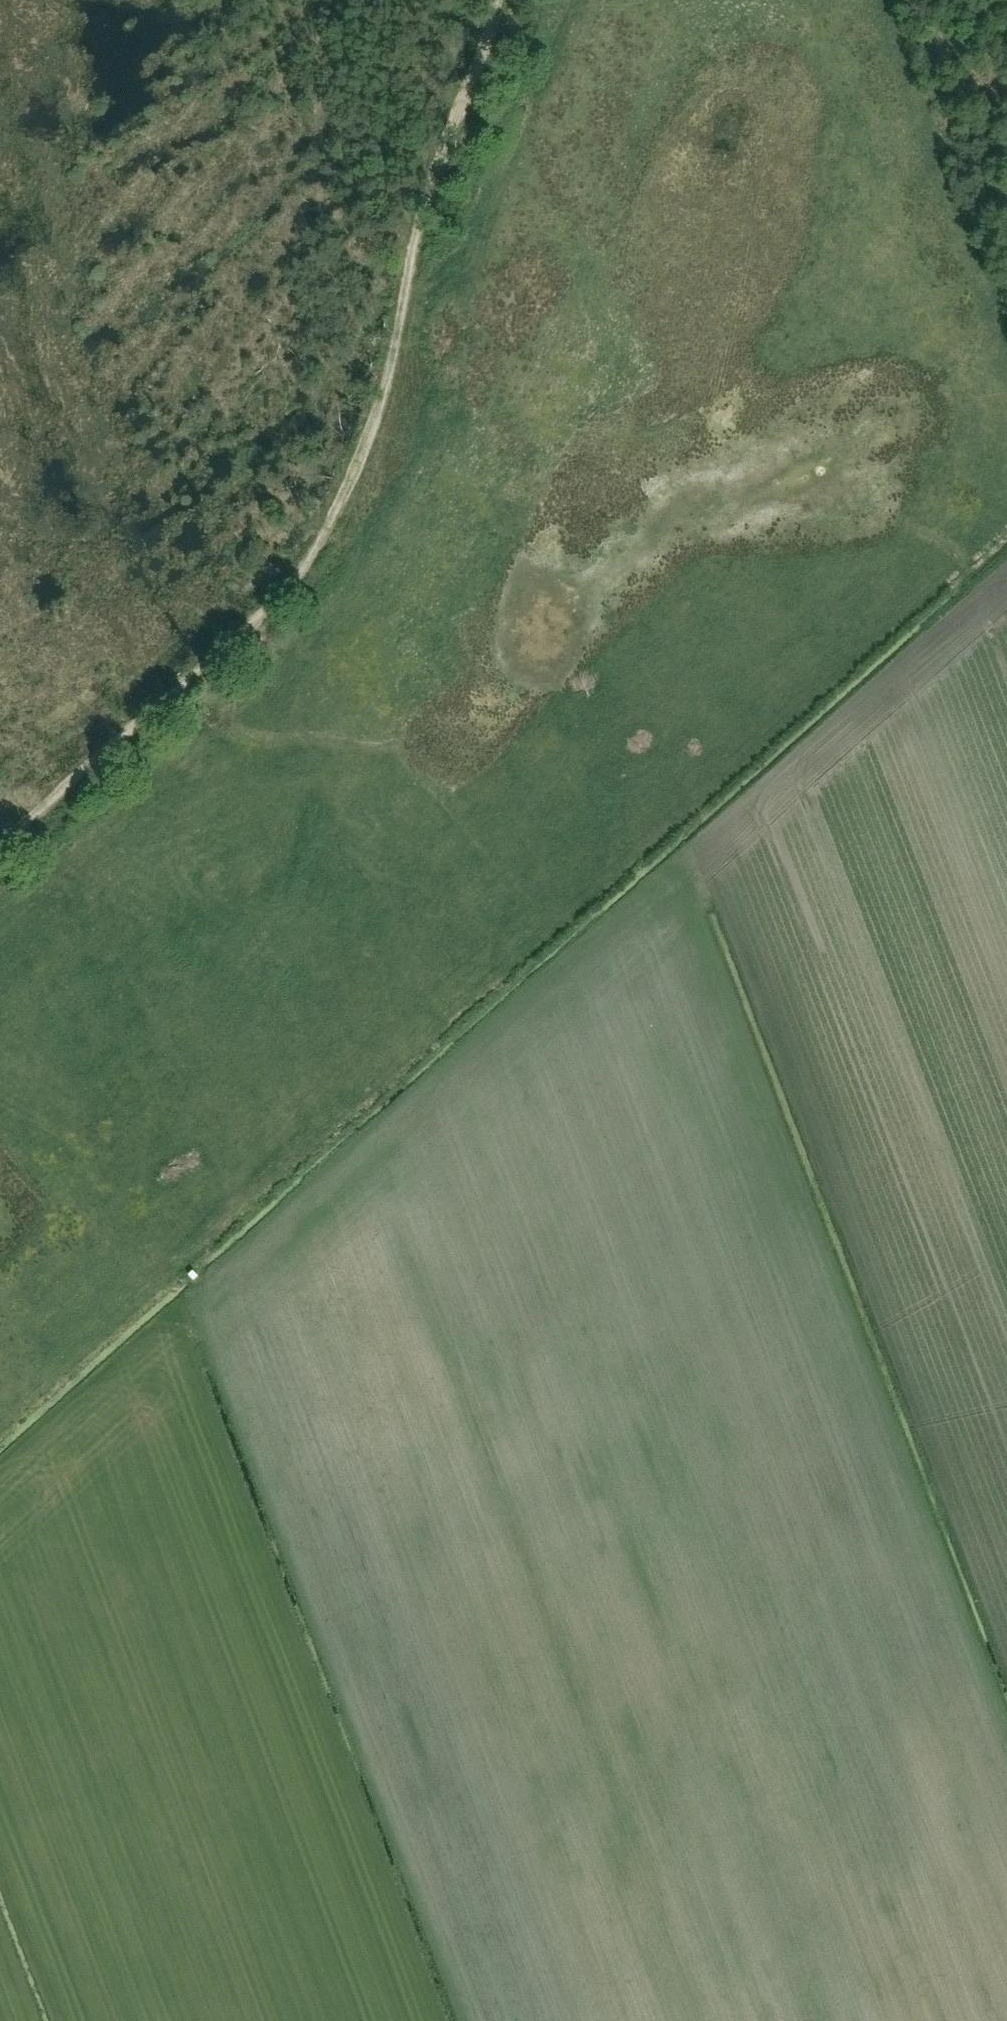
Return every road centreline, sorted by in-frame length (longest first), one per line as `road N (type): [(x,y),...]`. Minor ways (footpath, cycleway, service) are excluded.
road 1 (track): [(0,850),(302,574),(332,523),(383,383),(409,255),(499,0)]

